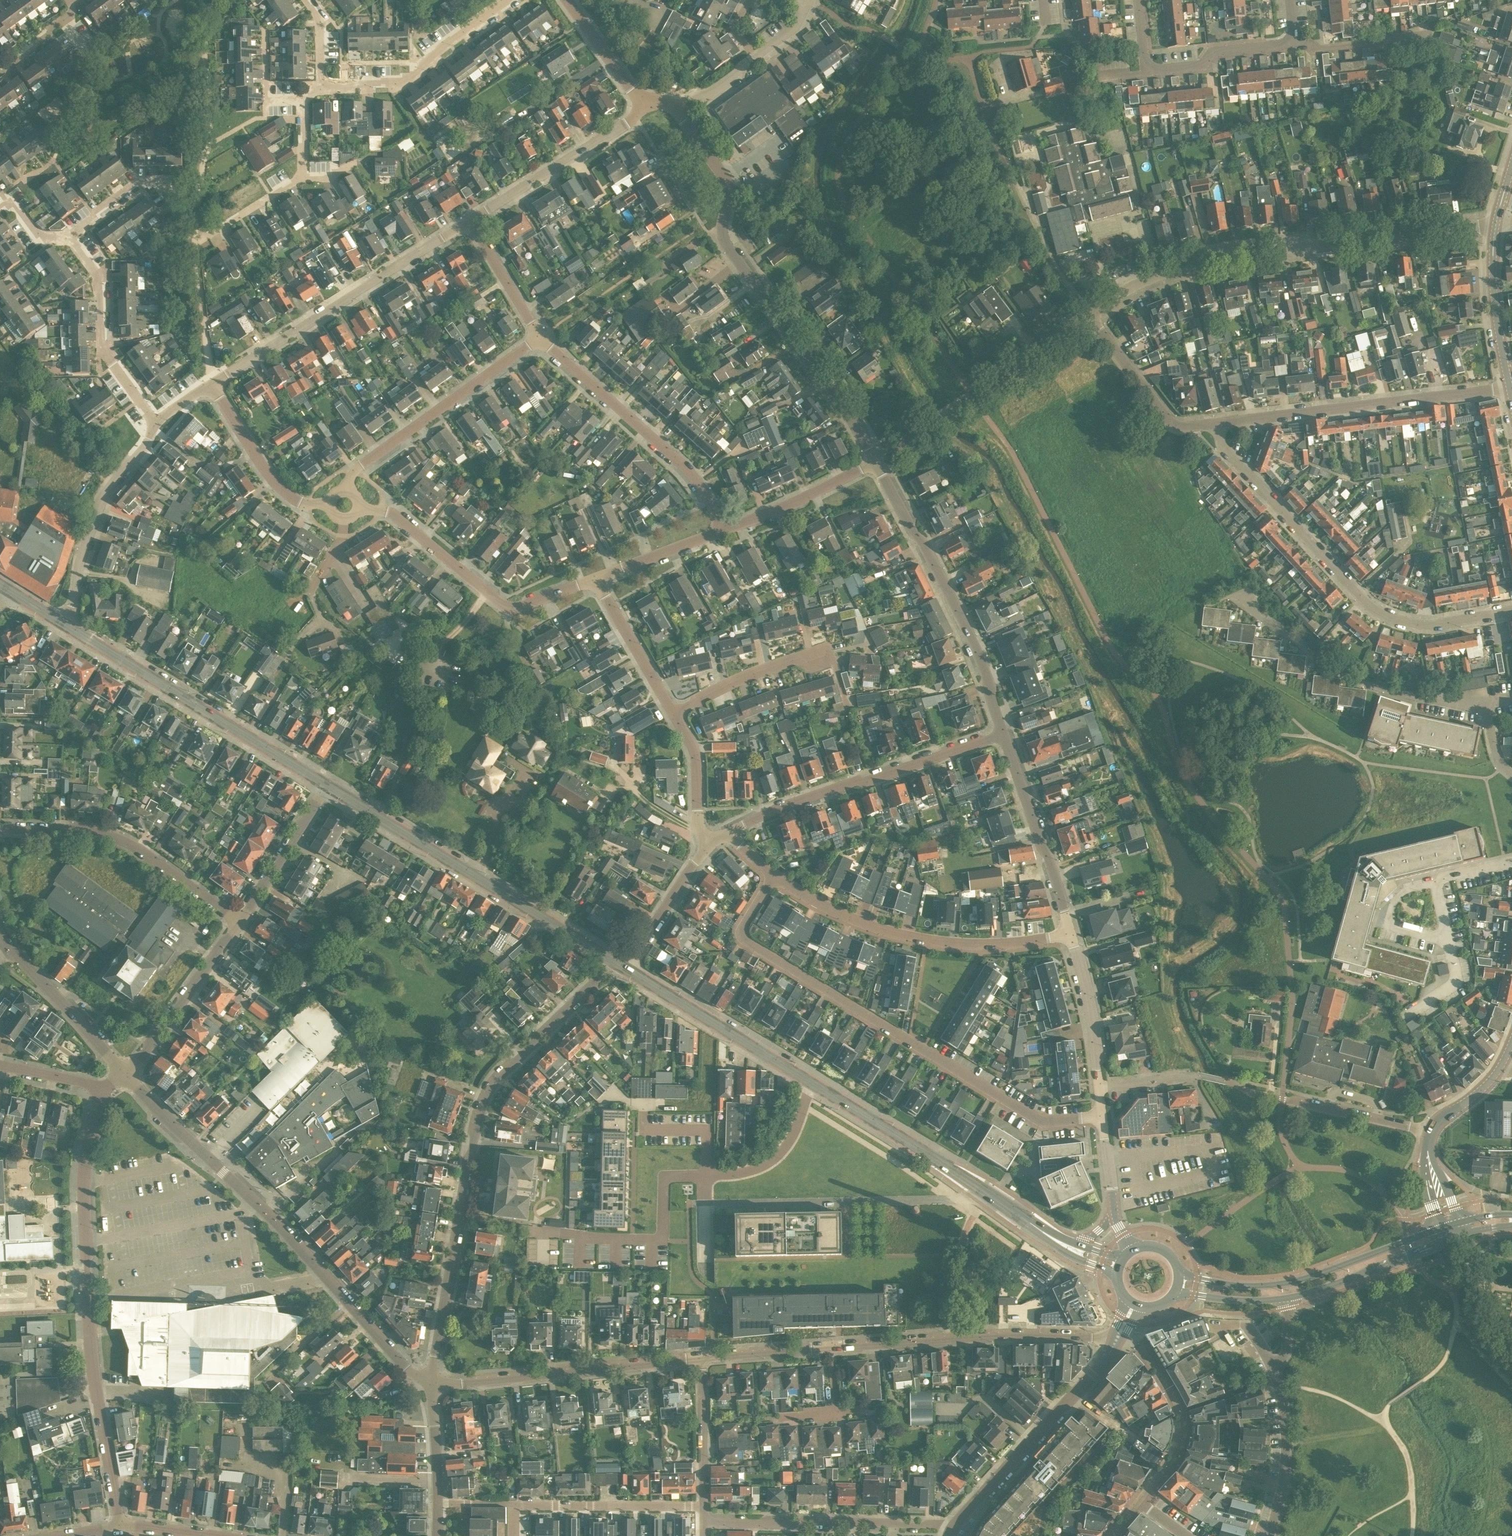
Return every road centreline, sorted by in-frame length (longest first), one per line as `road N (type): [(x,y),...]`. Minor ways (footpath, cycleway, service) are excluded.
road 1 (residential): [(1102,1115),(1042,1121),(752,944),(742,931),(777,878)]
road 2 (residential): [(434,1381),(485,1101),(616,959)]
road 3 (residential): [(121,1525),(93,1346),(82,1185),(107,1088)]
road 4 (residential): [(434,1381),(410,1372),(130,1076)]
road 5 (residential): [(1090,317),(1129,289),(1205,260),(1497,222)]
road 6 (residential): [(876,461),(729,247),(727,182),(676,106)]
road 7 (residential): [(1511,612),(1438,625),(1384,616),(1220,442),(1219,424)]
road 8 (residential): [(1231,598),(1347,680),(1490,712),(1511,774)]
road 9 (secondary): [(616,959),(327,785)]
road 10 (secondary): [(327,785),(64,622)]
road 11 (residential): [(1070,933),(987,943),(914,938),(836,913),(777,878)]
road 12 (residential): [(211,384),(470,223)]
road 13 (residential): [(1005,734),(975,643),(876,461)]
road 14 (residential): [(729,835),(758,818),(1005,734)]
road 15 (residential): [(1219,424),(1510,388)]
road 16 (residential): [(1120,1337),(831,1349)]
road 17 (residential): [(596,579),(509,608),(388,511),(361,507)]
road 18 (secondary): [(1441,1229),(1284,1283),(1180,1275)]
road 19 (residential): [(702,1361),(434,1381)]
road 20 (residential): [(722,532),(681,463),(542,337)]
road 21 (residential): [(239,923),(117,836),(0,827)]
road 22 (residential): [(703,1506),(439,1504)]
road 23 (residential): [(876,461),(1090,317)]
road 24 (secondary): [(1026,1219),(812,1084)]
road 25 (residential): [(704,1521),(955,1524)]
road 26 (residential): [(348,489),(354,471),(542,337)]
road 27 (residential): [(955,1524),(1120,1337)]
road 28 (residential): [(1407,1014),(1455,983),(1435,875),(1511,858)]
road 29 (residential): [(710,1176),(662,1176),(661,1238),(533,1232)]
road 30 (residential): [(64,622),(105,494),(148,444),(156,422)]
road 31 (secondary): [(812,1084),(627,966)]
road 32 (residential): [(156,422),(101,350),(98,276),(69,236)]
road 33 (residential): [(1432,1131),(1225,1082)]
road 34 (residential): [(470,223),(636,117),(640,102)]
road 35 (residential): [(323,87),(403,81),(506,0)]
road 36 (residential): [(1070,933),(1005,734)]
road 37 (residential): [(1139,1501),(1183,1433),(1174,1397),(1149,1355),(1120,1337)]
road 38 (residential): [(130,1076),(0,930)]
road 39 (residential): [(130,1076),(239,923)]
road 40 (residential): [(1090,317),(1172,423),(1219,424)]
road 41 (residential): [(211,384),(270,480),(300,503),(330,504)]
road 42 (residential): [(1270,1535),(1286,1459),(1274,1366)]
road 43 (residential): [(876,461),(722,532)]
road 44 (secondary): [(1286,1298),(1445,1242)]
road 45 (tertiary): [(1510,388),(1492,273),(1497,222)]
road 46 (residential): [(674,714),(745,675),(826,648)]
road 47 (residential): [(239,923),(327,785)]
road 48 (residential): [(1099,1088),(1090,1007),(1070,933)]
road 49 (residential): [(1147,72),(1203,65),(1211,51),(1295,42)]
road 50 (residential): [(674,714),(596,579)]
road 51 (residential): [(812,1084),(780,1154),(749,1173),(710,1176)]
road 52 (residential): [(702,855),(693,746),(674,714)]
road 53 (residential): [(702,1361),(703,1506)]
road 54 (residential): [(1429,36),(1315,48),(1295,42)]
road 55 (residential): [(542,337),(470,223)]
road 56 (residential): [(722,532),(596,579)]
road 57 (residential): [(627,966),(702,855)]
road 58 (residential): [(831,1349),(702,1361)]
road 59 (residential): [(434,1381),(439,1504)]
road 60 (residential): [(640,102),(570,3)]

